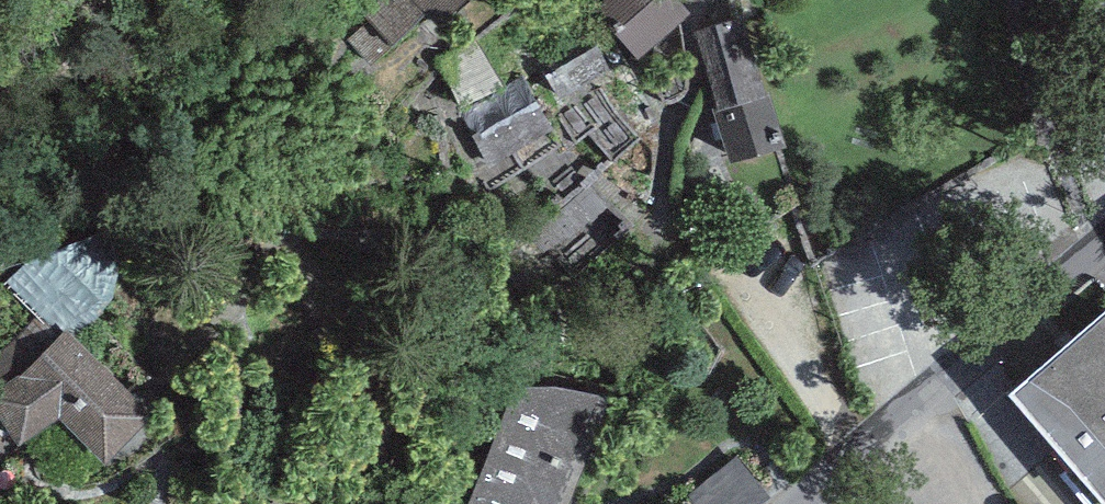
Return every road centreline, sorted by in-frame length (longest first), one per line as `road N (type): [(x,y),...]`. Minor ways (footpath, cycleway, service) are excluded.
road 1 (residential): [(826,503),(1104,262)]

